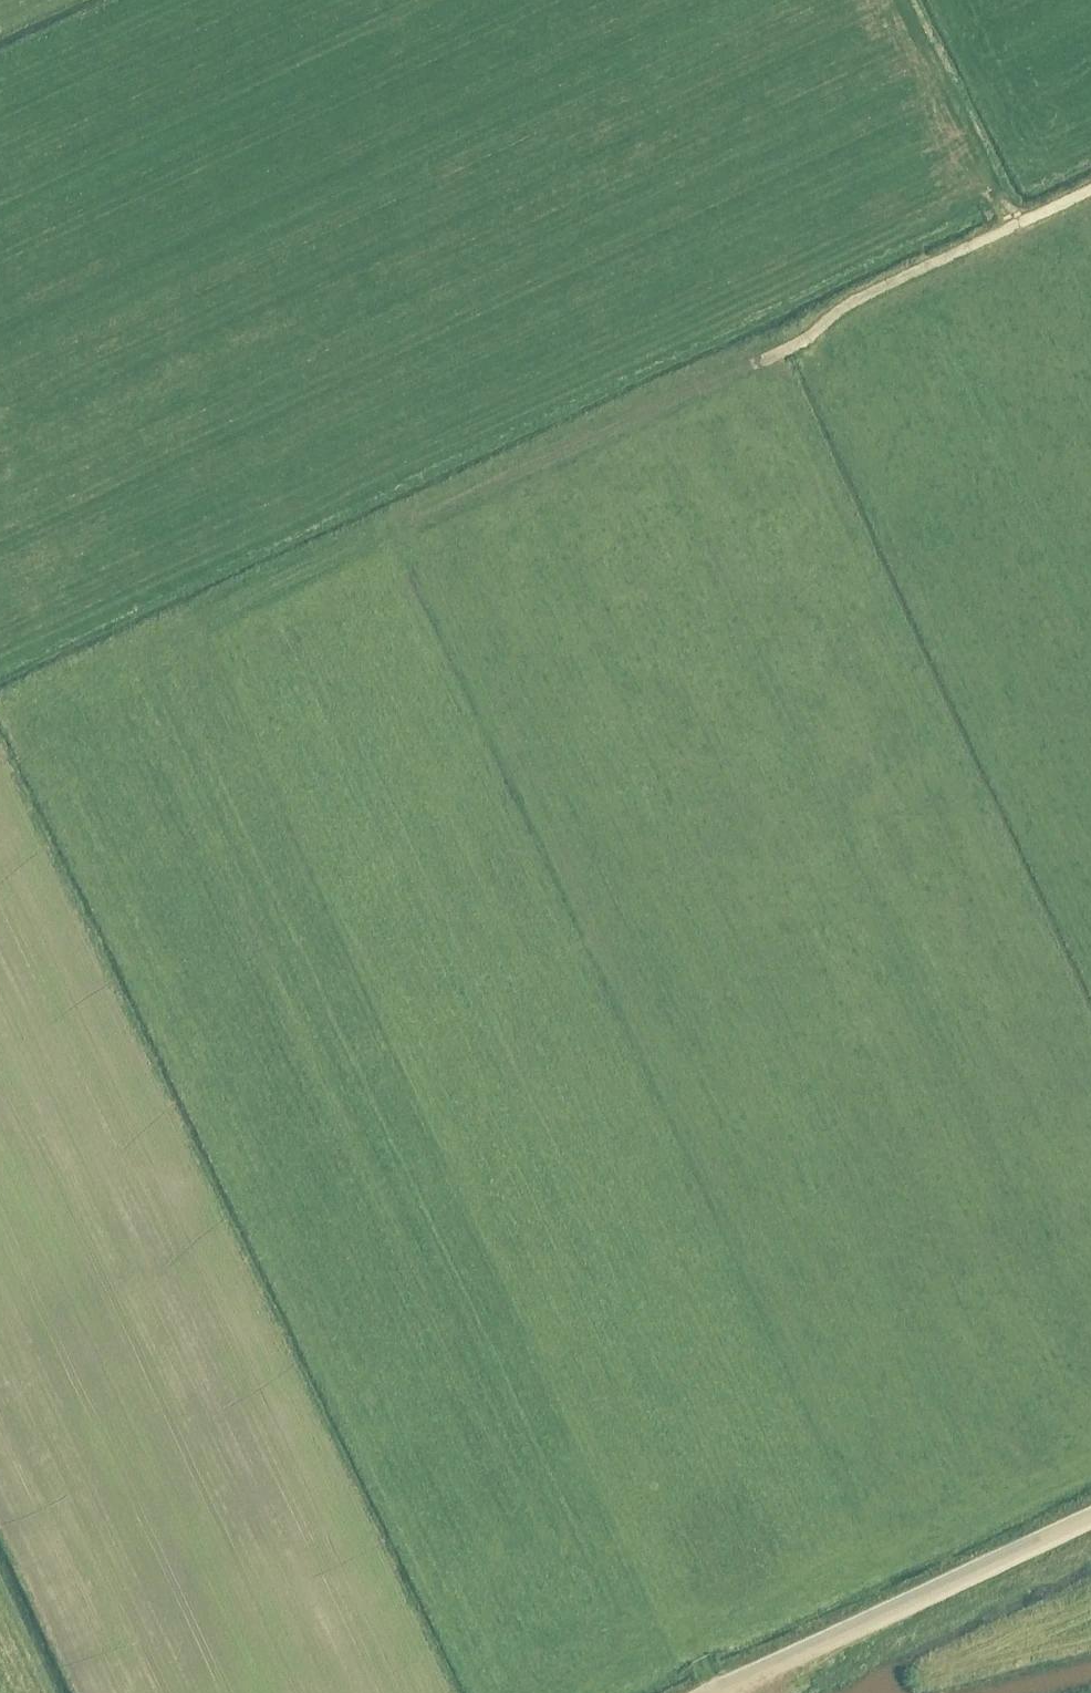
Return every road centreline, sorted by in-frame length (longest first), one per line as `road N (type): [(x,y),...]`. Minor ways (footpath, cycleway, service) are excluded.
road 1 (unclassified): [(712,1692),(1090,1515)]

